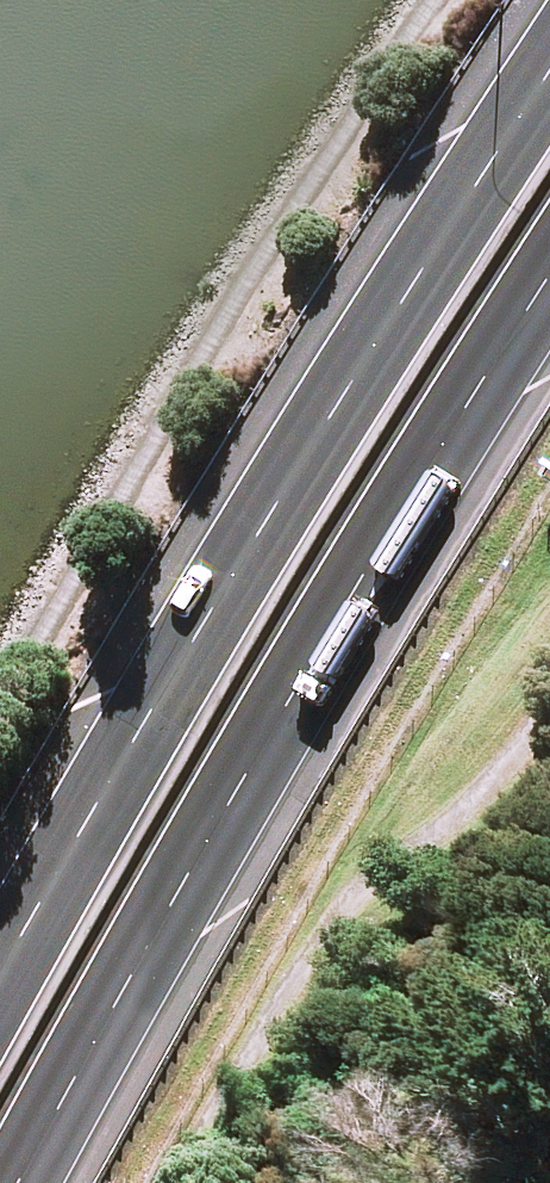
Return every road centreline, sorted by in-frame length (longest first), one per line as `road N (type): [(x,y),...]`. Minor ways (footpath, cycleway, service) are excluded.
road 1 (trunk): [(0,975),(260,531),(549,75)]
road 2 (trunk): [(549,274),(207,840),(18,1182)]

